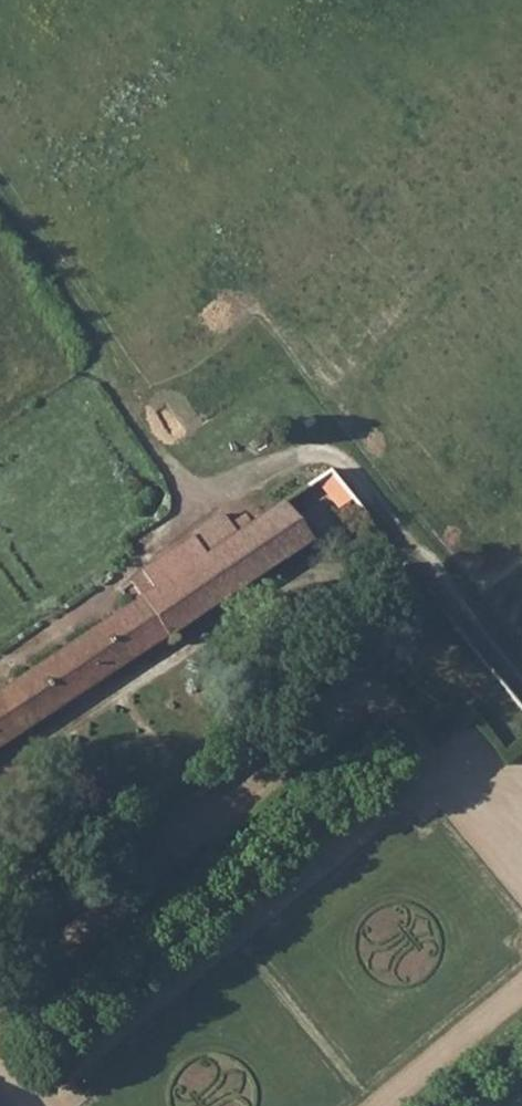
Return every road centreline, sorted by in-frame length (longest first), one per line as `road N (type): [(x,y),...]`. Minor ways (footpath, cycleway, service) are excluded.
road 1 (track): [(0,994),(365,681),(521,879)]
road 2 (track): [(521,683),(346,467),(315,452),(196,493),(135,544),(136,565),(106,599),(0,673)]
road 3 (track): [(196,493),(0,213)]

